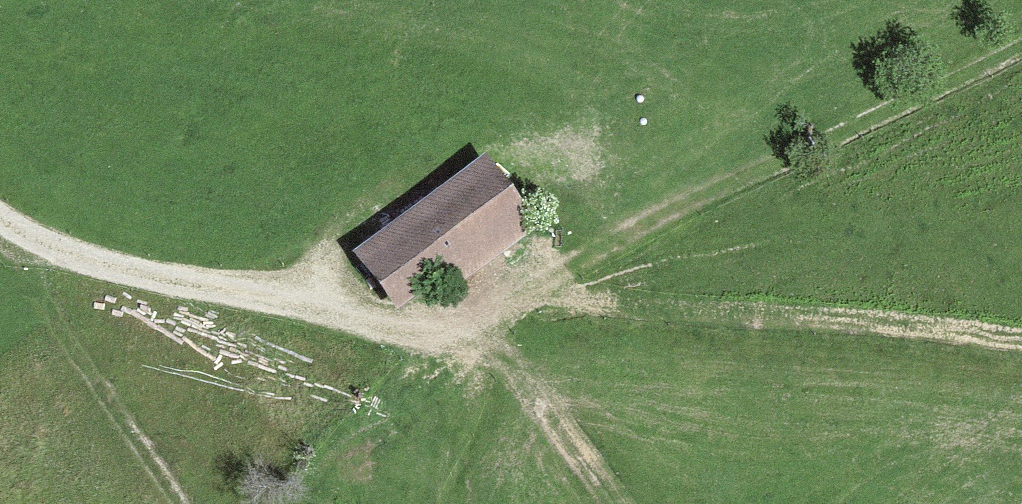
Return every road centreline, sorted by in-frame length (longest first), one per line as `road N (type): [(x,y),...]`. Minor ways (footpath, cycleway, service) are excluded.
road 1 (track): [(1021,36),(578,257),(479,320)]
road 2 (track): [(1021,345),(667,306),(549,309),(479,320)]
road 3 (track): [(479,320),(402,330),(105,272),(6,234)]
road 4 (track): [(174,503),(6,234)]

